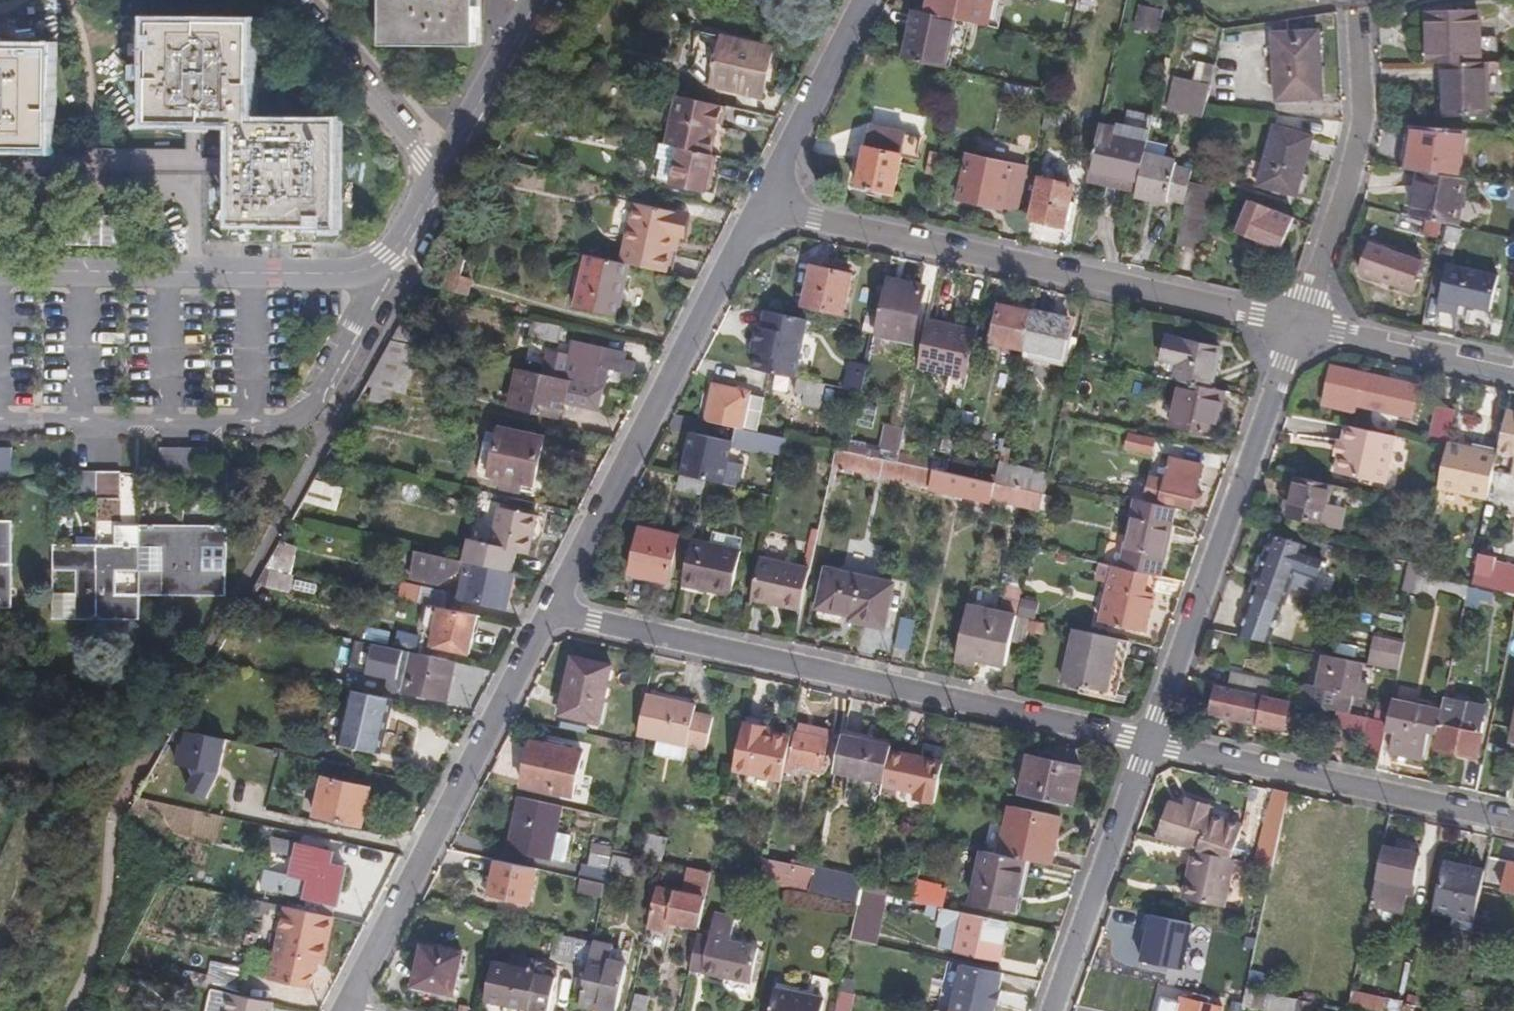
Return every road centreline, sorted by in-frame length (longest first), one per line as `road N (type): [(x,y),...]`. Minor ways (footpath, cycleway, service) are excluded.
road 1 (residential): [(1149,742),(550,613)]
road 2 (residential): [(752,206),(1295,325)]
road 3 (residential): [(0,420),(276,425),(303,416),(319,400),(391,254)]
road 4 (residential): [(550,613),(752,206)]
road 5 (residential): [(338,1010),(550,613)]
road 6 (residential): [(1149,742),(1295,325)]
road 7 (residential): [(0,267),(334,271),(391,254)]
road 8 (residential): [(1513,821),(1149,742)]
road 9 (residential): [(1295,325),(1356,150),(1356,16)]
road 10 (residential): [(1052,1010),(1149,742)]
road 11 (residential): [(752,206),(858,0)]
road 12 (residential): [(282,0),(432,176)]
road 13 (residential): [(1295,325),(1513,372)]
road 14 (residential): [(432,176),(526,0)]

